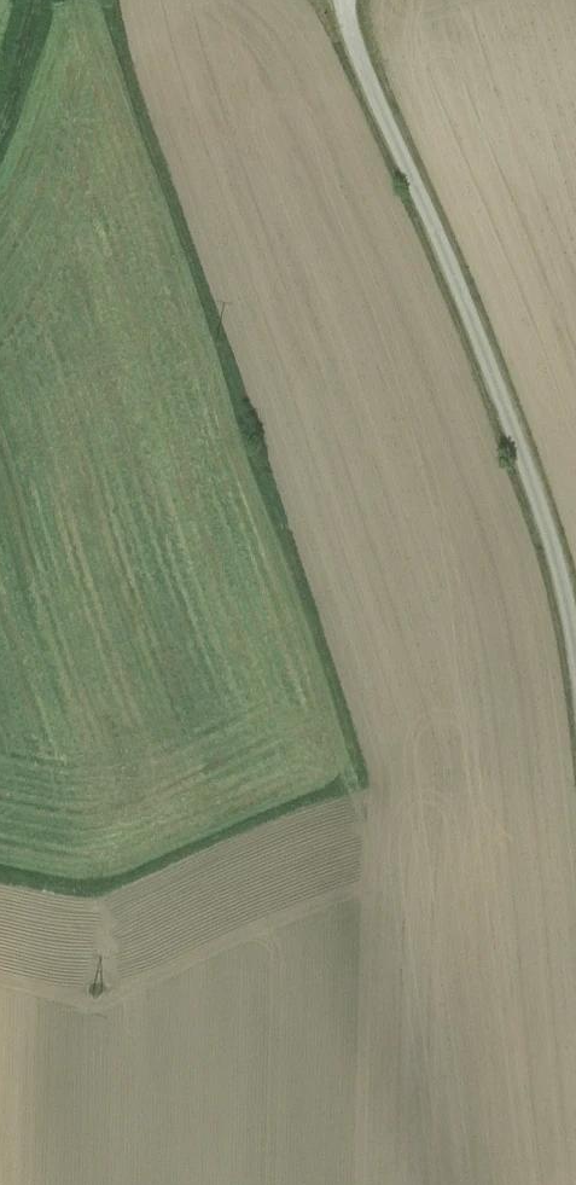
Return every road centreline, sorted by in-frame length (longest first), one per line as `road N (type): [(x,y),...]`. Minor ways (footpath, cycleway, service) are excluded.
road 1 (unclassified): [(343,0),(499,390),(575,652)]

